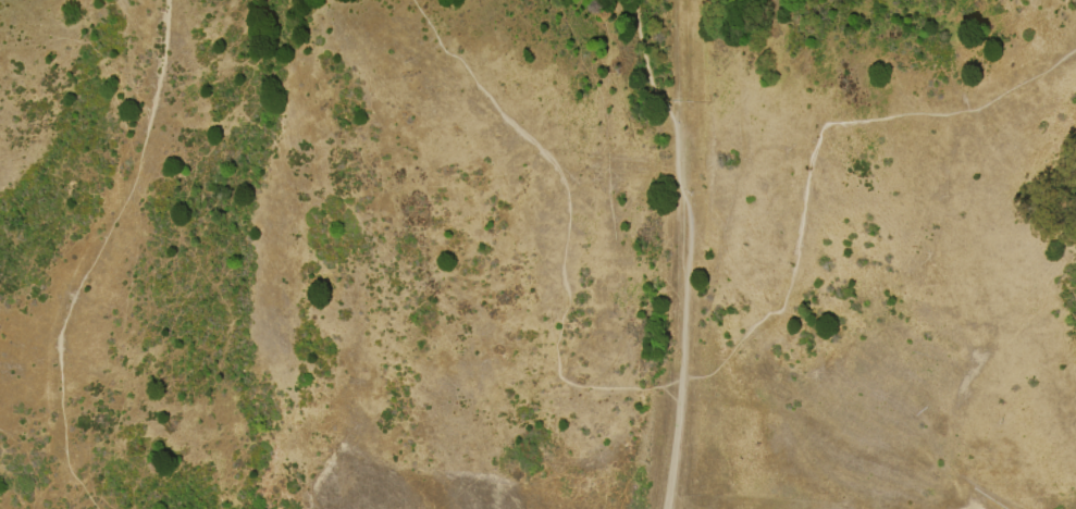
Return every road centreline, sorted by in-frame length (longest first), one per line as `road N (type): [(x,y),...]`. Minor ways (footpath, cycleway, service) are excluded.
road 1 (track): [(163,0),(148,117),(116,215),(57,343),(0,378)]

